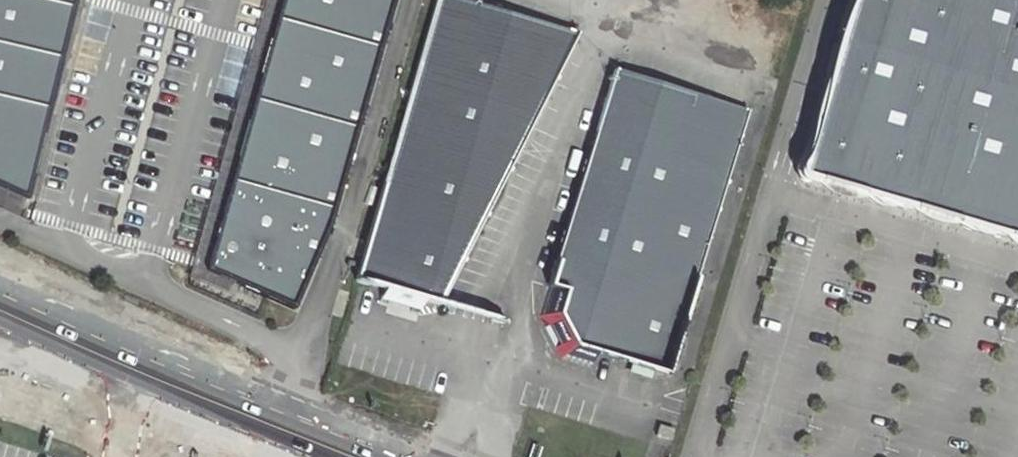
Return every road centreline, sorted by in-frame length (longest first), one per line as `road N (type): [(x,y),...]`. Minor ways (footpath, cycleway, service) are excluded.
road 1 (primary): [(399,456),(0,288)]
road 2 (primary): [(0,332),(277,456)]
road 3 (residential): [(295,354),(139,283)]

